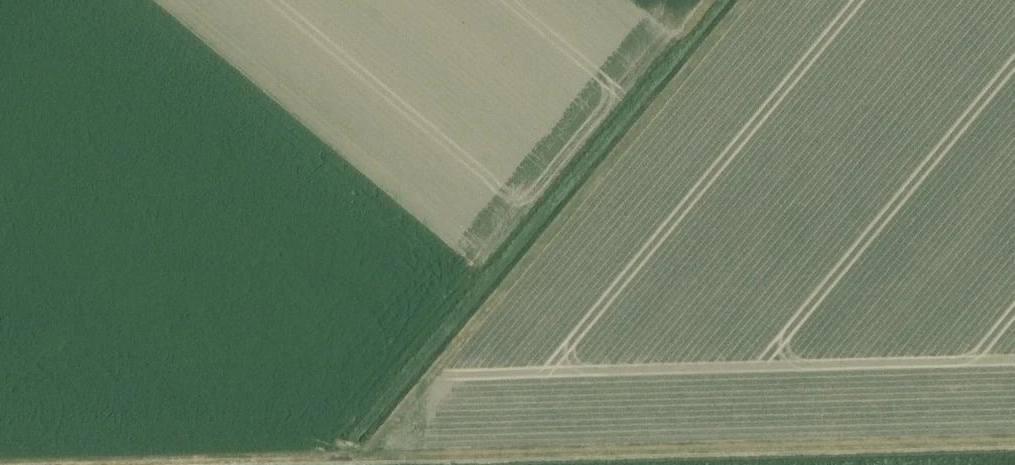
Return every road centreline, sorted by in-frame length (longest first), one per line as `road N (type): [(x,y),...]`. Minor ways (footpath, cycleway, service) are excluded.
road 1 (track): [(1014,434),(354,457)]
road 2 (track): [(354,457),(739,0)]
road 3 (track): [(354,457),(9,464)]

